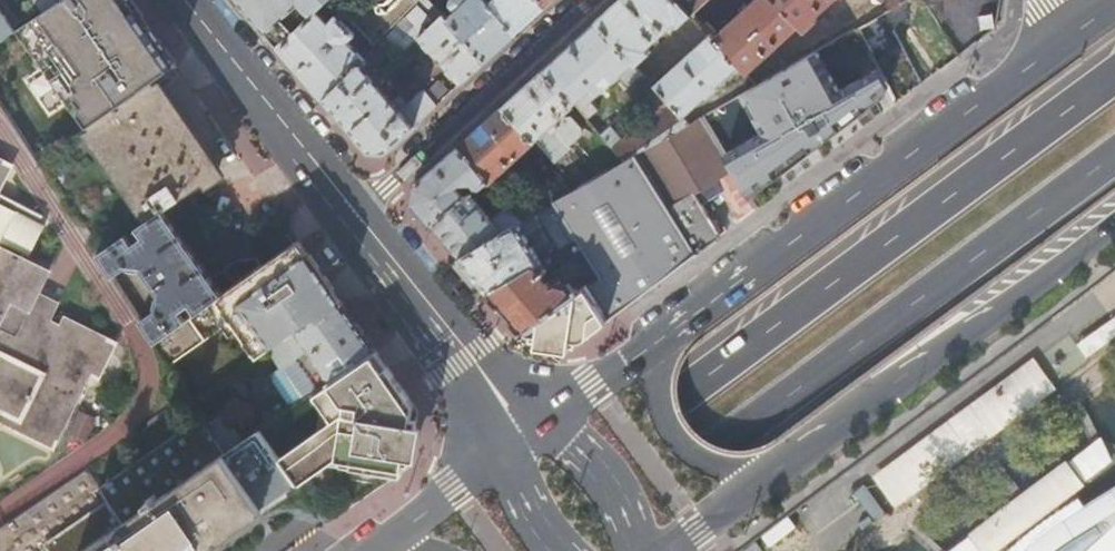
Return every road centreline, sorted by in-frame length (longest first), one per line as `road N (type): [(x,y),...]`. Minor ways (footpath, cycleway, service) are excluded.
road 1 (primary): [(1114,77),(468,550)]
road 2 (primary): [(573,550),(1114,156)]
road 3 (residential): [(1076,31),(674,328)]
road 4 (residential): [(782,464),(1114,223)]
road 5 (residential): [(355,213),(593,0)]
road 6 (secondary): [(355,213),(187,0)]
road 7 (residential): [(674,328),(650,368),(652,409),(666,438),(689,460),(731,474),(782,464)]
road 8 (secondary): [(494,389),(355,213)]
road 9 (secondary): [(635,550),(594,467),(541,419)]
road 10 (residential): [(496,452),(368,550)]
road 11 (residential): [(674,328),(541,419)]
road 12 (residential): [(673,550),(782,464)]

